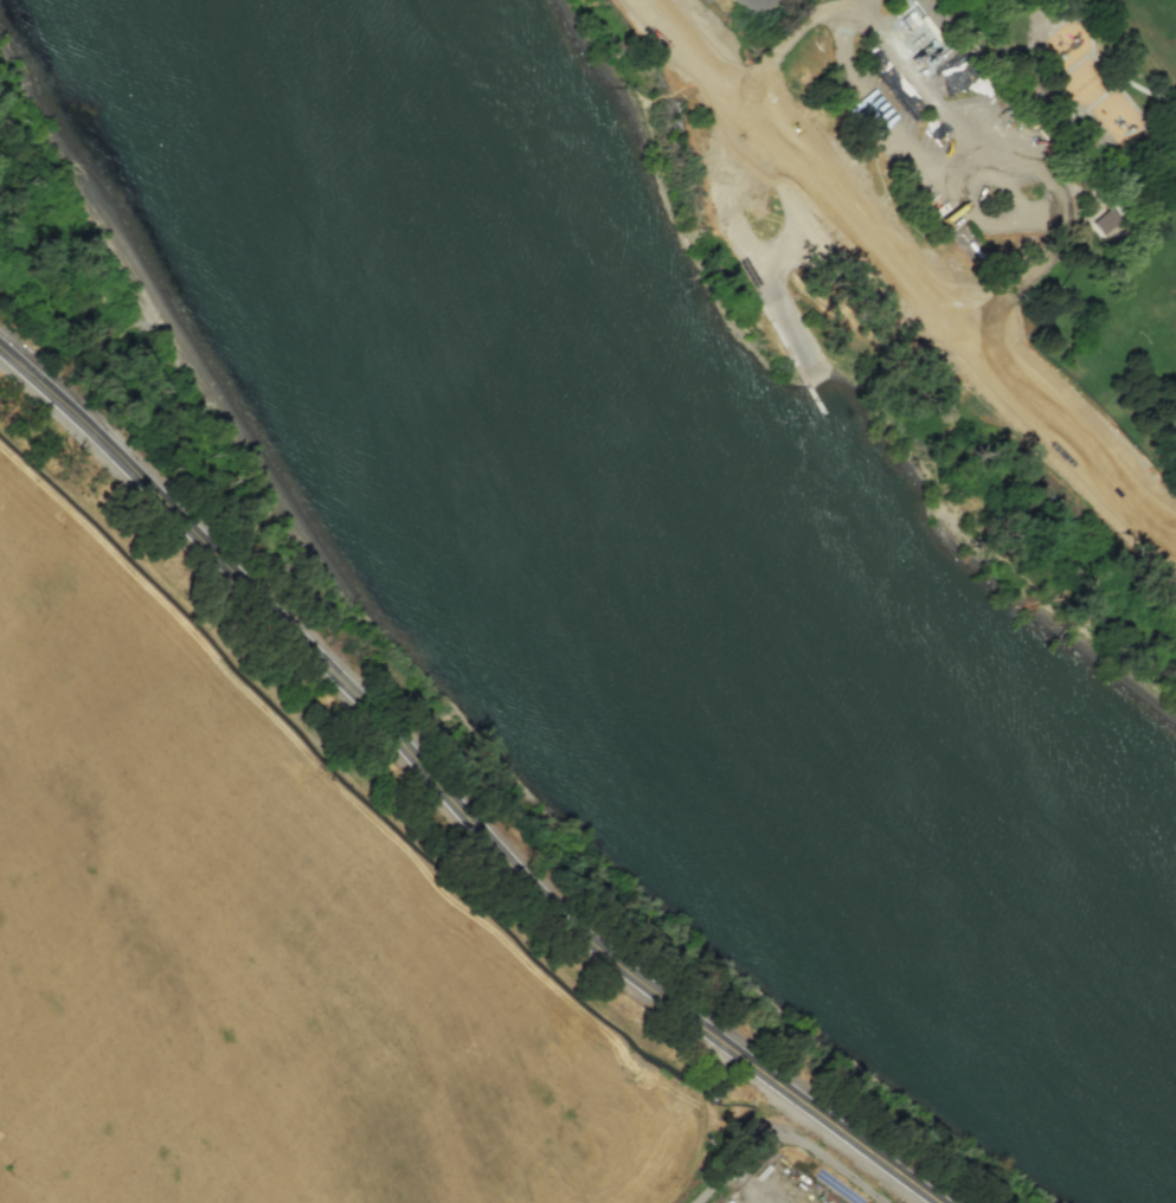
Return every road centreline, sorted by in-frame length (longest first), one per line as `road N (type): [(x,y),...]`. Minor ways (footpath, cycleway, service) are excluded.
road 1 (secondary): [(941,1202),(656,993),(521,875),(275,612),(0,354)]

